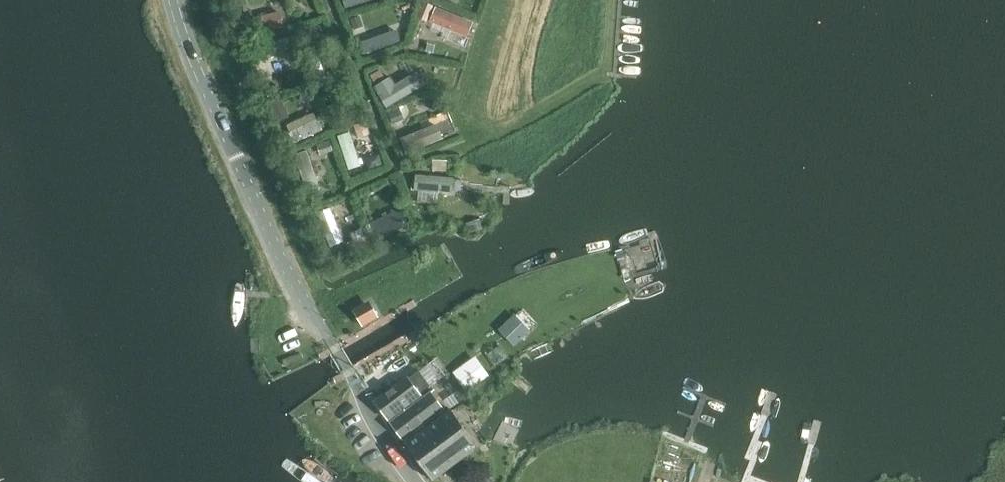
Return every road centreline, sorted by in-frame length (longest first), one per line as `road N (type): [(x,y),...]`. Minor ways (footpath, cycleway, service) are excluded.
road 1 (tertiary): [(415,481),(311,317),(174,0)]

